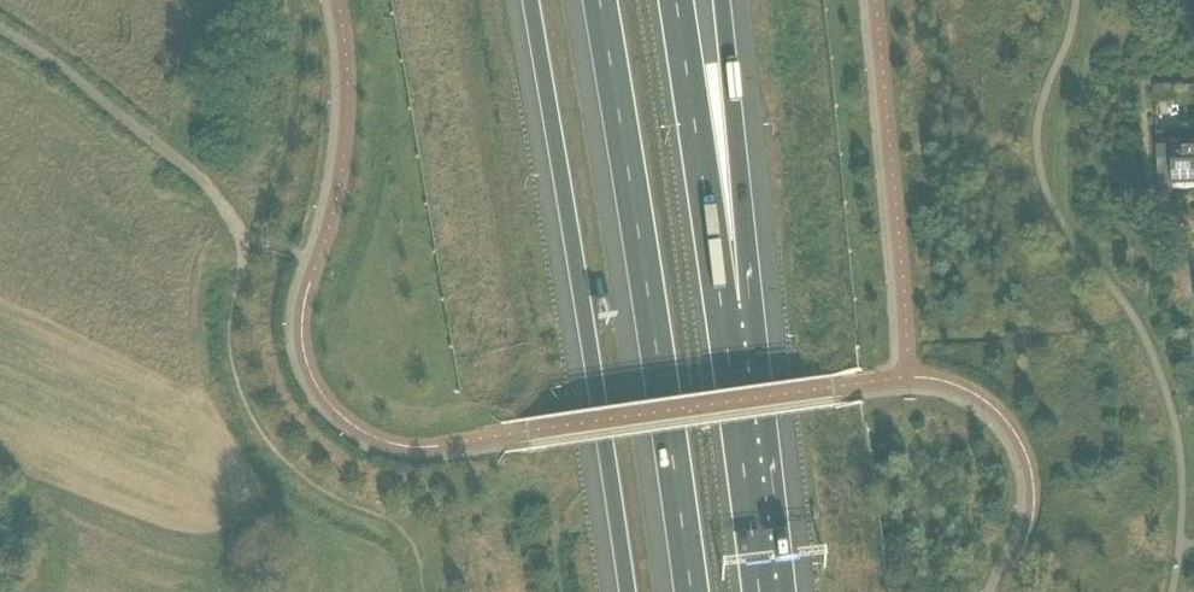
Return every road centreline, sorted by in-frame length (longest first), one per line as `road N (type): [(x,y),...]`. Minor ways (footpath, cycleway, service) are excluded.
road 1 (motorway): [(530,0),(618,591)]
road 2 (motorway): [(598,0),(685,591)]
road 3 (track): [(237,228),(244,269),(234,322),(240,376),(261,429),(312,483),(385,515),(417,545),(425,591)]
road 4 (motorway): [(731,313),(677,0)]
road 5 (motorway): [(731,313),(722,0)]
road 6 (motorway): [(764,591),(731,313)]
road 7 (track): [(237,228),(299,169),(301,38),(292,0)]

